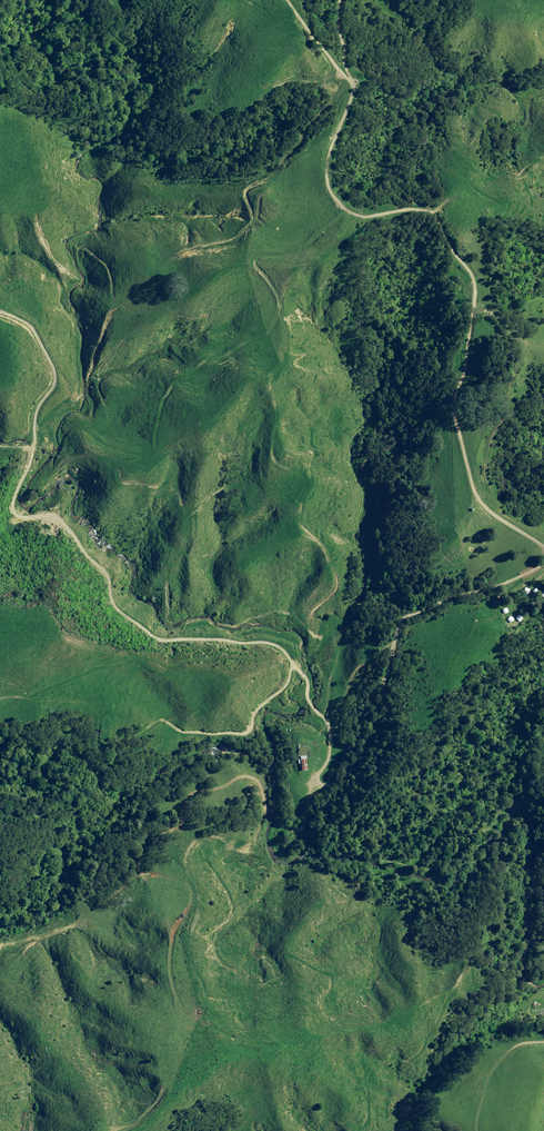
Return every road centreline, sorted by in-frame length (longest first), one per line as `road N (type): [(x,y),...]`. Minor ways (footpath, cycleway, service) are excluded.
road 1 (track): [(459,933),(465,961),(458,983),(397,1017),(275,1045),(244,1041),(190,1015),(170,975),(172,935),(192,893),(183,882),(139,871),(142,856),(180,825),(191,794),(242,777),(256,781),(271,817),(292,830)]
road 2 (track): [(543,547),(487,510),(471,483),(453,408),(475,298),(472,274),(427,211),(361,216),(330,193),(326,165),(353,88),(287,0)]
road 3 (track): [(328,724),(338,643),(329,633),(315,636),(309,623),(337,582),(324,548),(299,521),(302,479),(272,457),(273,388),(284,340),(277,295),(254,263),(311,242),(347,210)]
road 4 (track): [(0,312),(33,329),(56,373),(37,411),(16,513),(62,520),(105,570),(119,611),(159,640),(266,643),(282,649),(293,666)]
road 5 (track): [(543,564),(403,619),(365,763),(338,783),(315,779)]
road 6 (track): [(301,827),(331,747),(306,675),(291,667),(250,733)]
road 7 (track): [(212,734),(158,720),(107,747),(89,703),(0,698)]
road 8 (track): [(363,474),(372,500),(368,572),(356,608),(334,634)]

